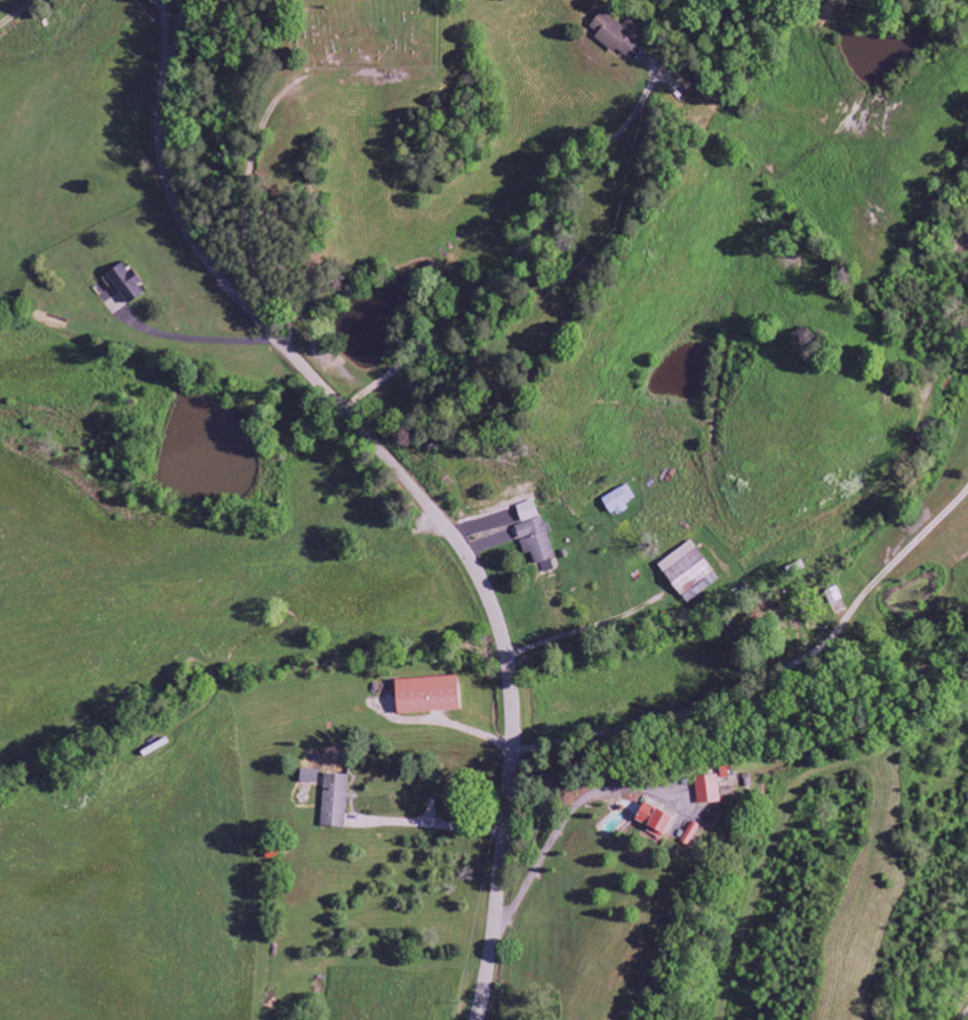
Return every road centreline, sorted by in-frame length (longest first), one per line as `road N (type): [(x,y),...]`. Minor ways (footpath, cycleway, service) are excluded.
road 1 (residential): [(415,490),(225,283),(171,195),(159,113),(188,0)]
road 2 (tertiary): [(475,1019),(503,835),(509,685),(482,587),(415,490)]

